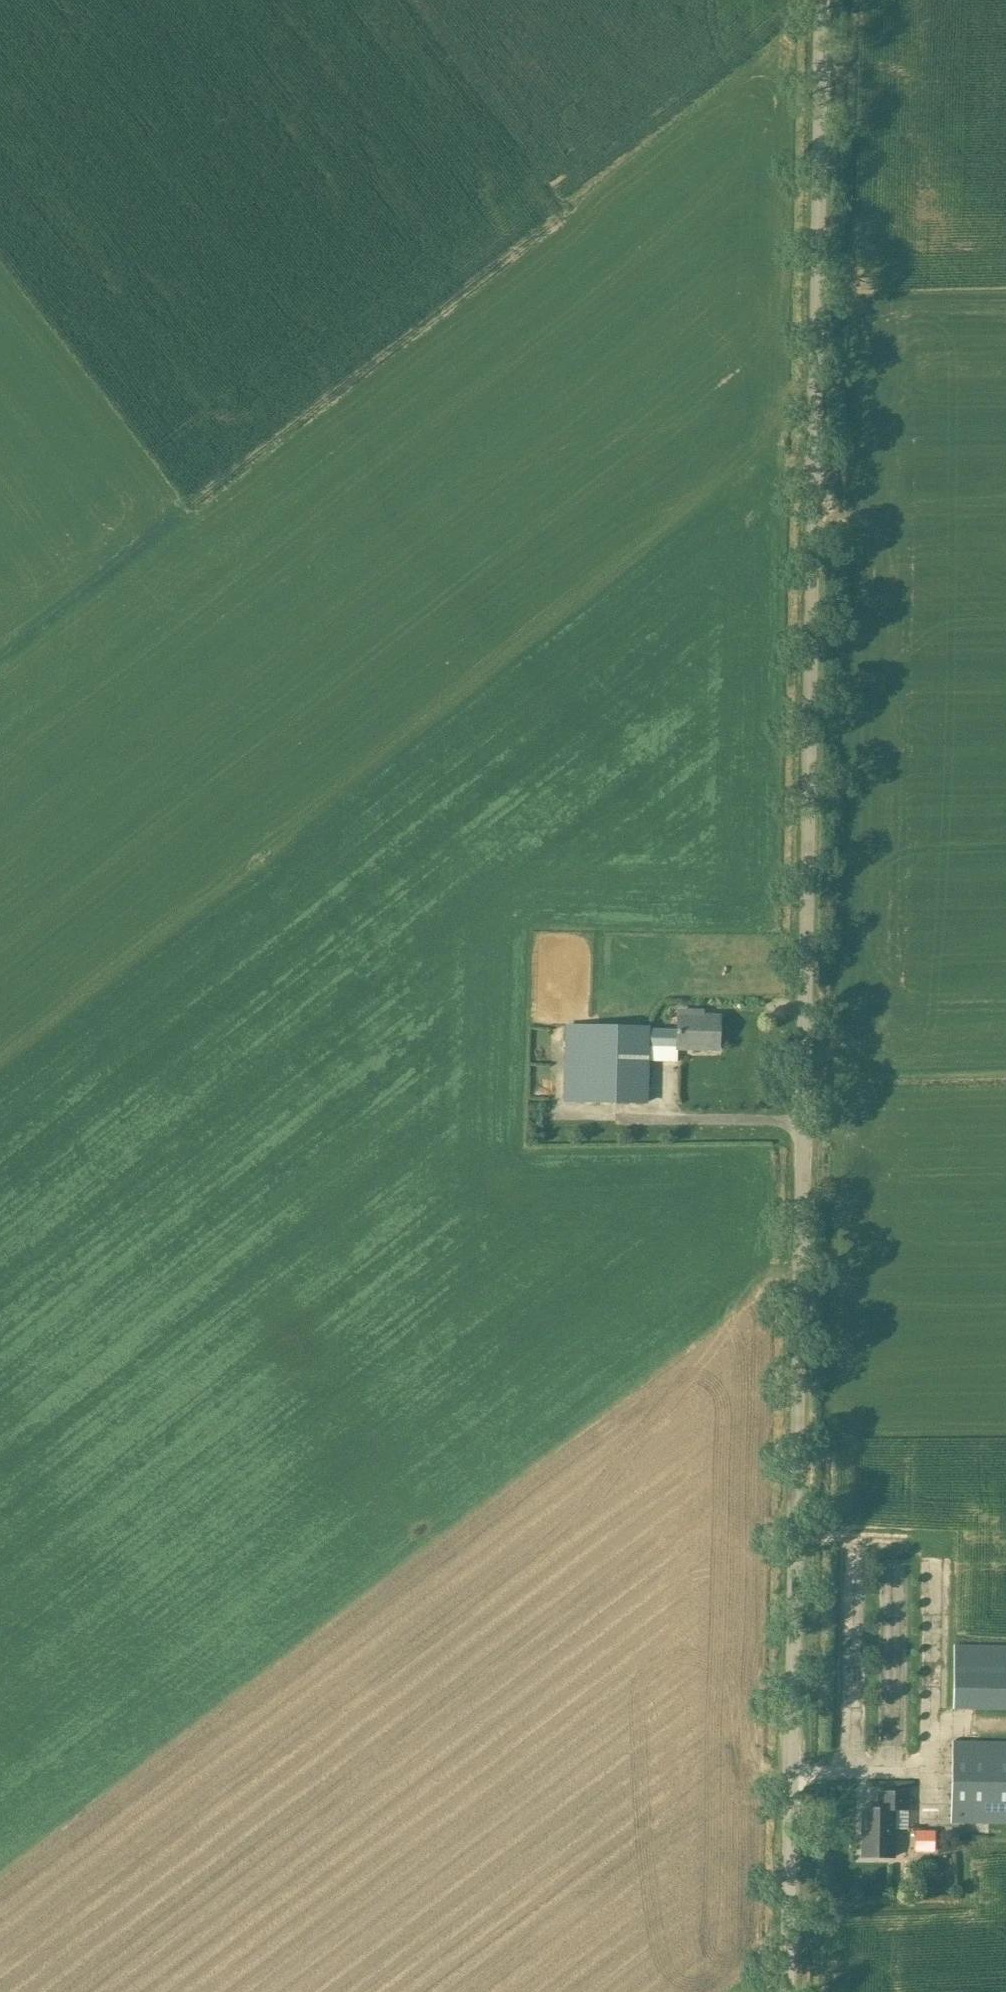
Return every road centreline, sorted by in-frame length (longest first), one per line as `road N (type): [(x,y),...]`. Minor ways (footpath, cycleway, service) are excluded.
road 1 (unclassified): [(788,1991),(823,0)]

